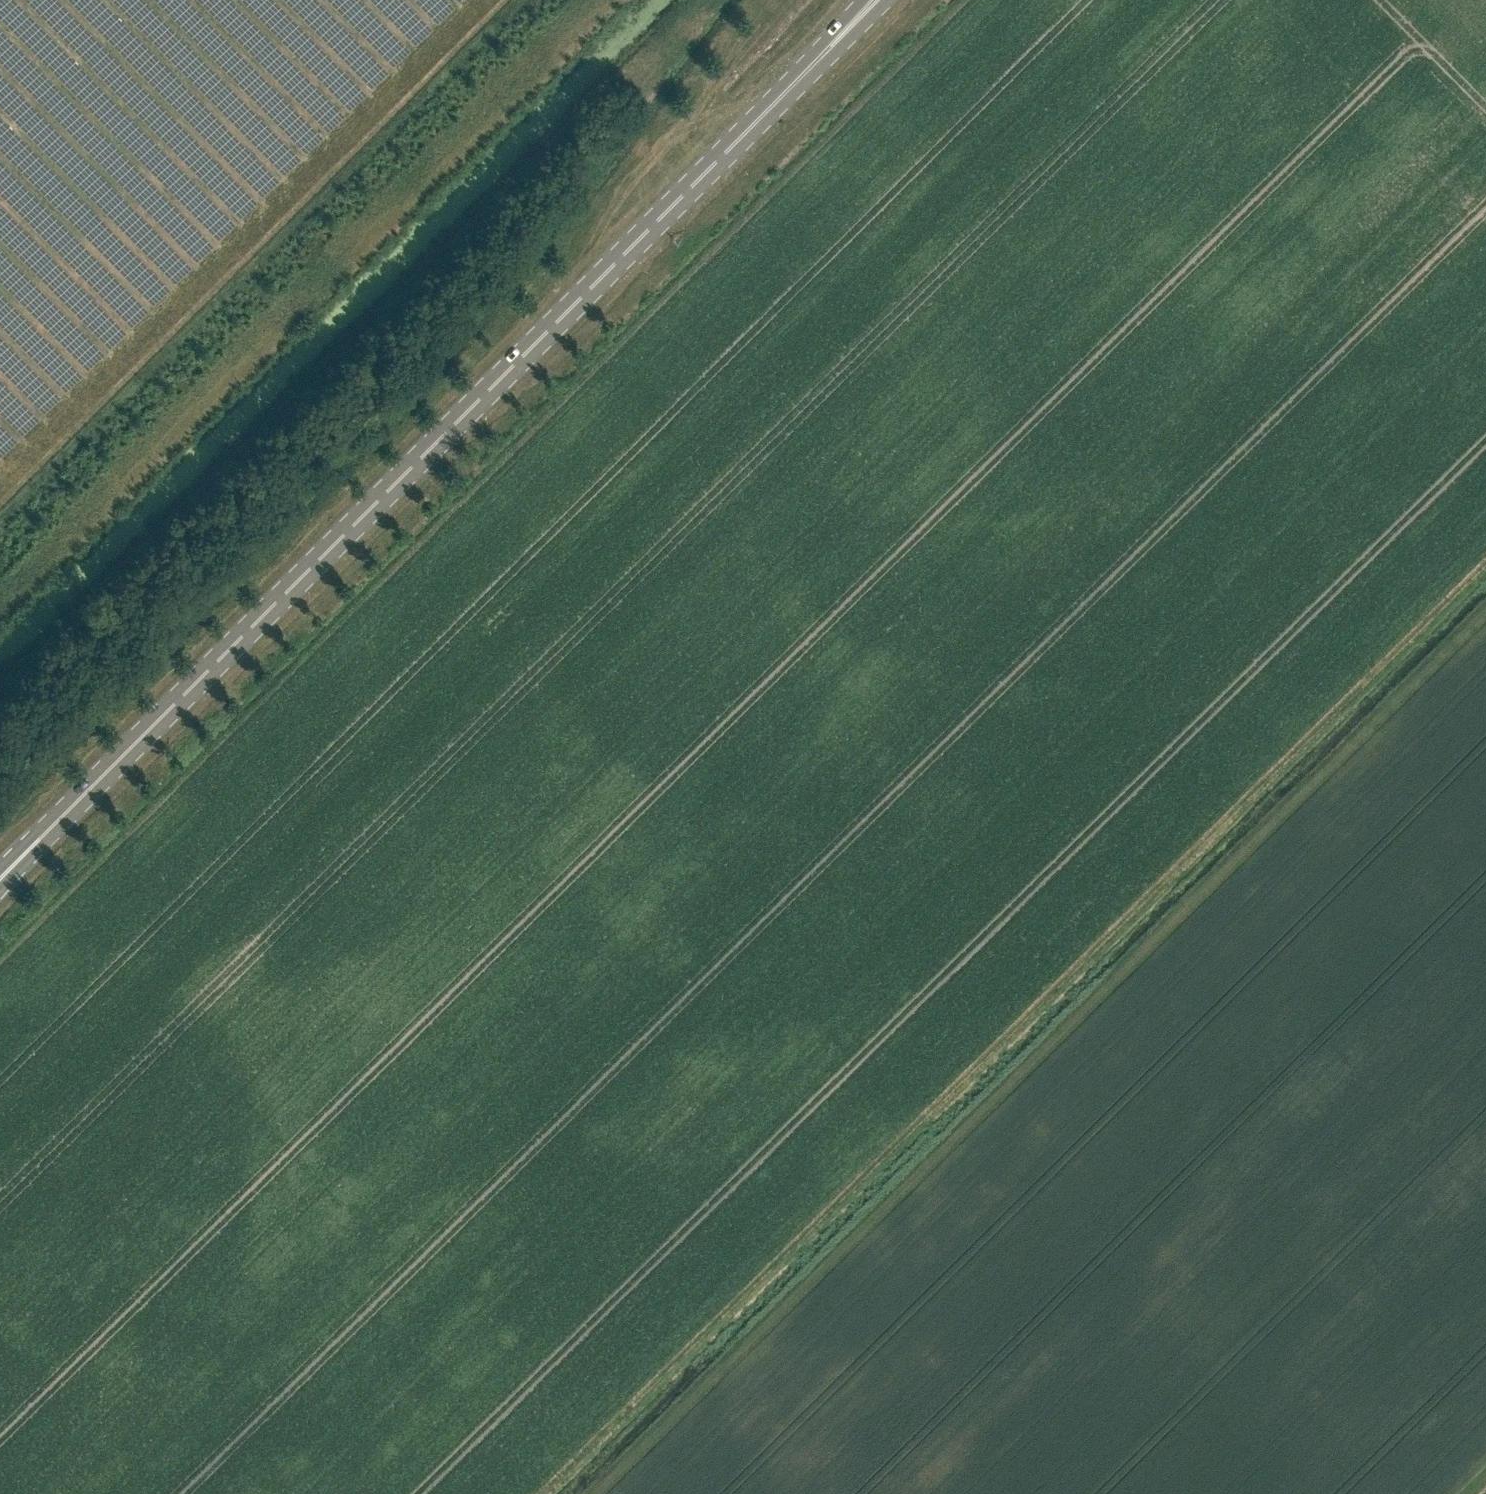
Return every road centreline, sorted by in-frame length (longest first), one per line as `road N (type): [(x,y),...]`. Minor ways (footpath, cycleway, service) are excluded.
road 1 (primary): [(0,879),(744,135)]
road 2 (primary): [(744,135),(762,126),(889,0)]
road 3 (primary): [(862,0),(753,113),(744,135)]

